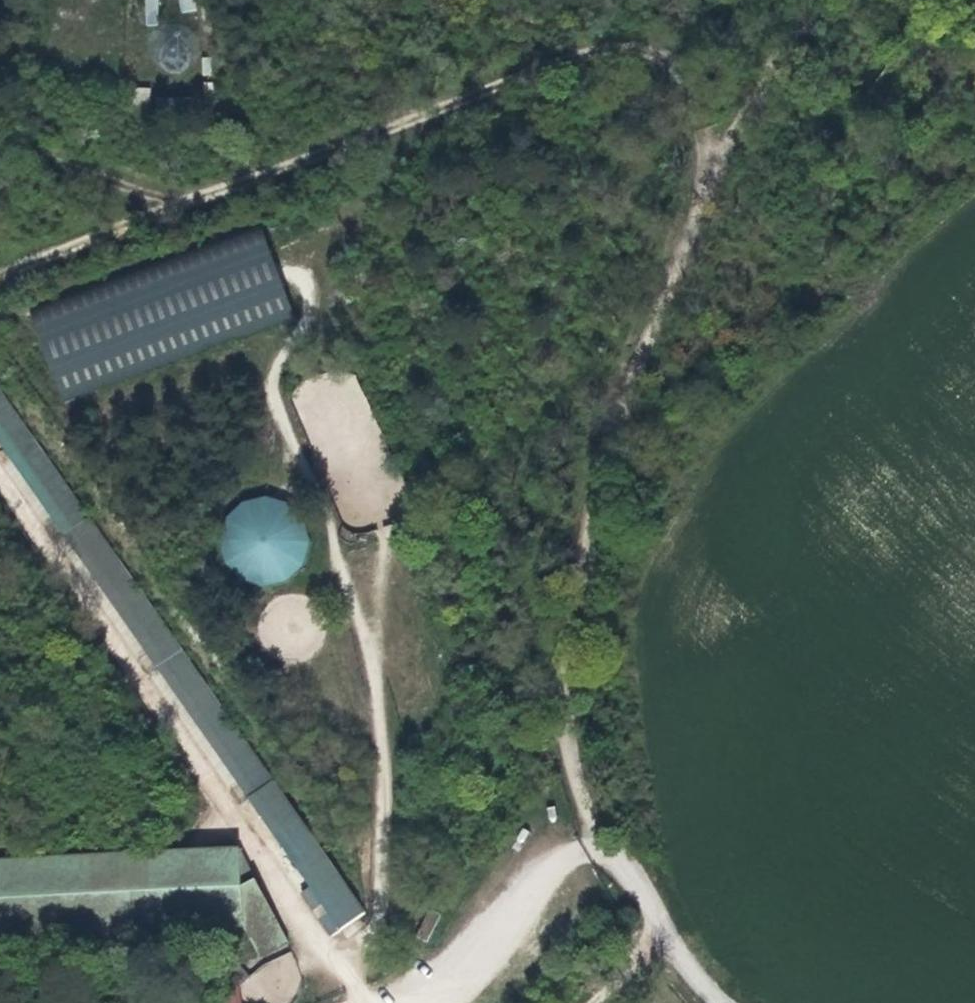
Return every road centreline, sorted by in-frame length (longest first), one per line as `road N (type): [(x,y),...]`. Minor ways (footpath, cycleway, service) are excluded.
road 1 (track): [(811,0),(718,157),(633,369),(593,481),(563,671),(564,714),(590,836),(636,887),(684,966),(722,1002)]
road 2 (track): [(0,272),(613,45),(669,62),(685,83),(704,129),(706,188)]
road 3 (track): [(361,1002),(352,966),(283,895),(0,479)]
road 4 (track): [(434,1002),(511,928),(544,868),(597,849)]

